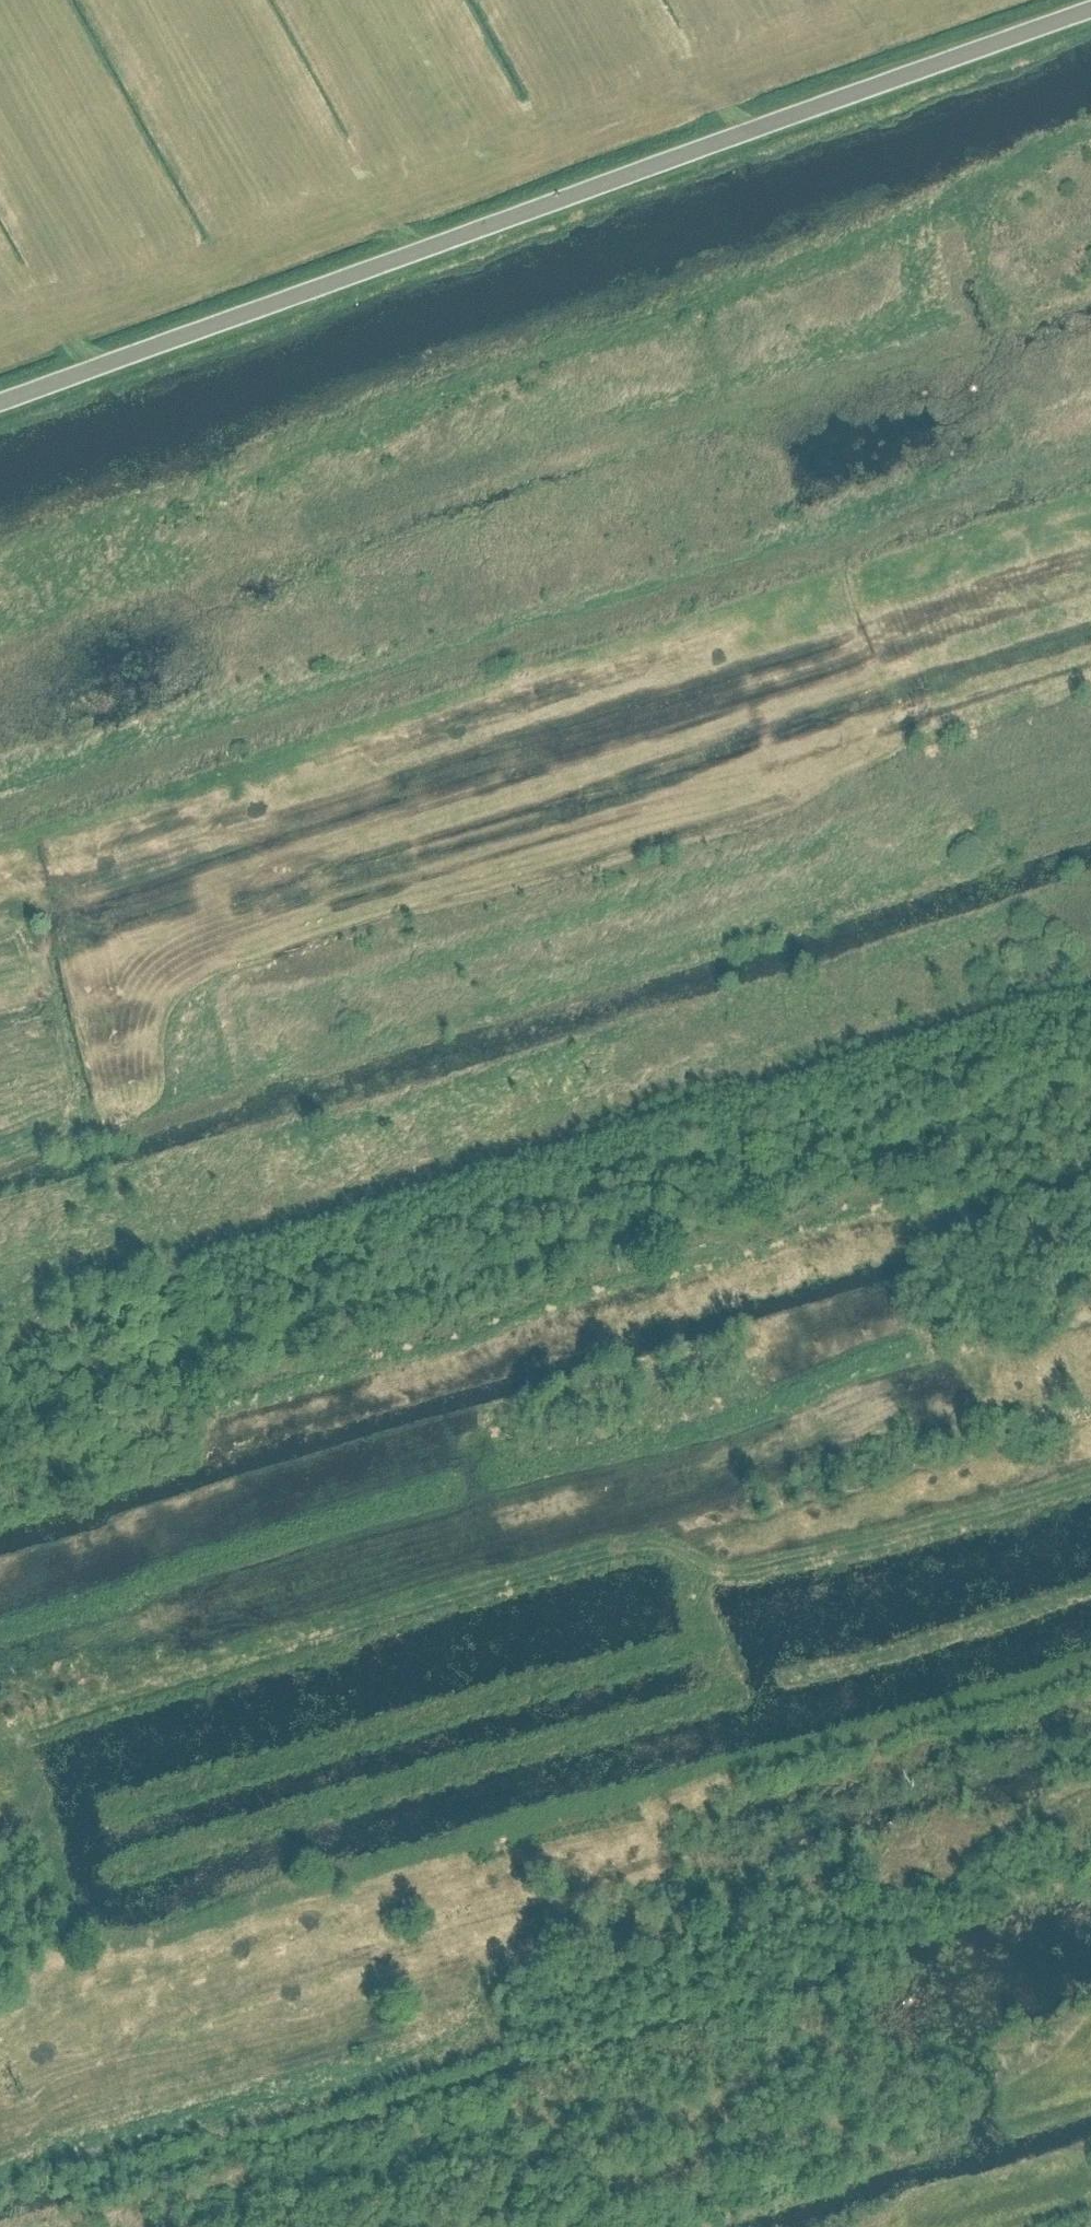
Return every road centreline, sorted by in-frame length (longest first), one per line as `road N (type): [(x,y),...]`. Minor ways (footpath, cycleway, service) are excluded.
road 1 (unclassified): [(0,404),(1090,12)]

